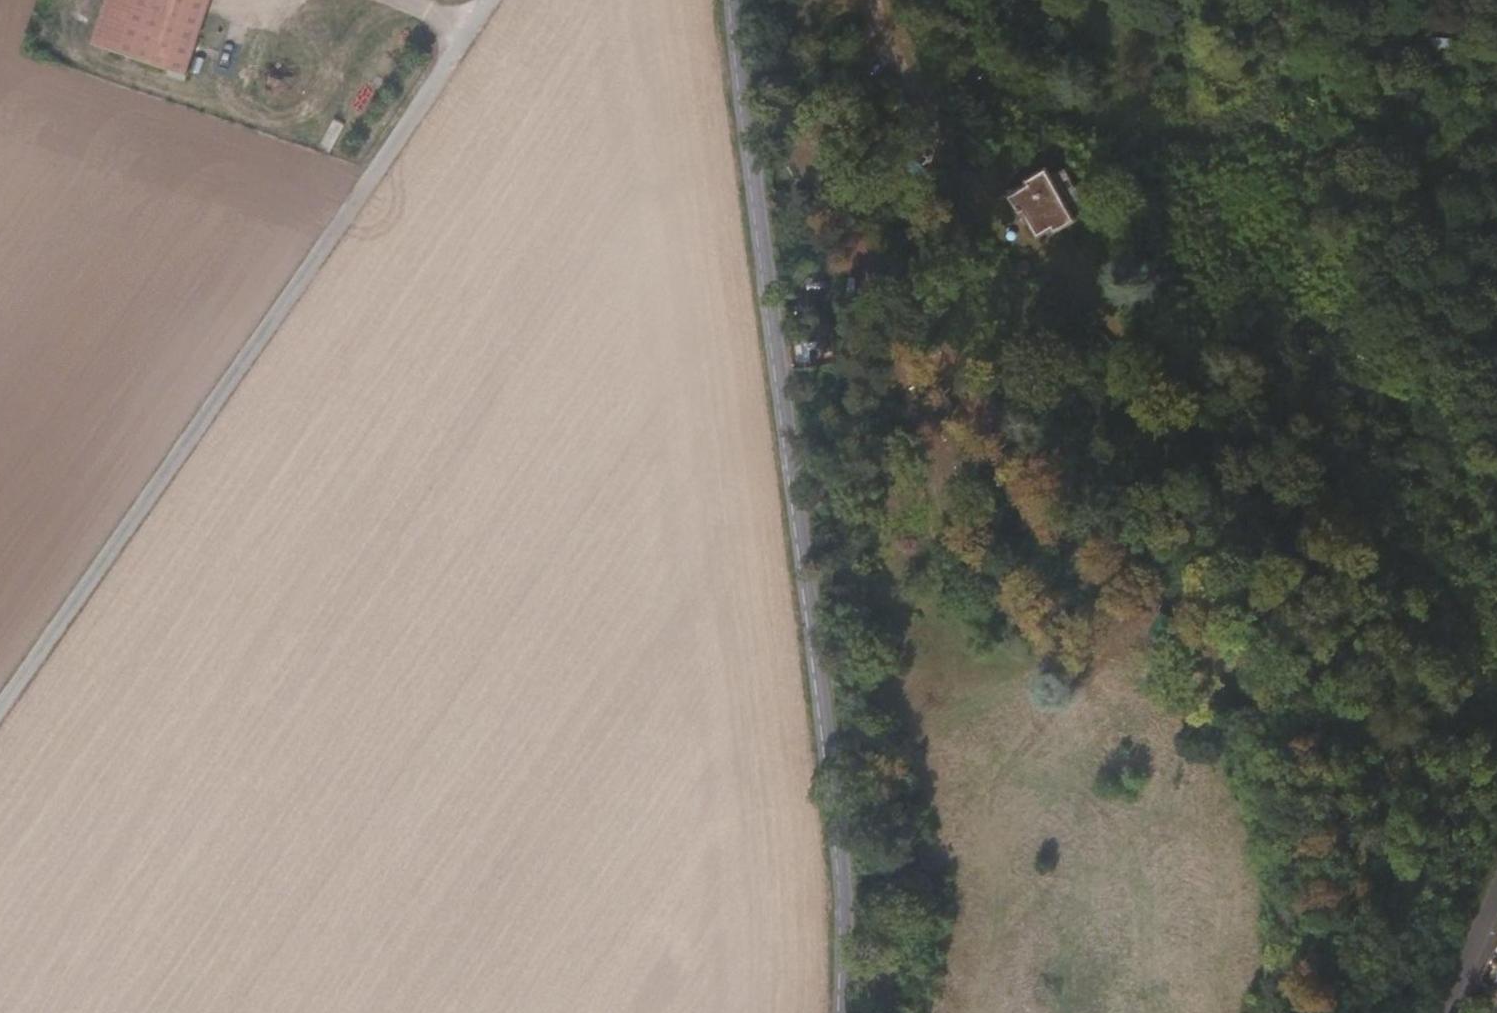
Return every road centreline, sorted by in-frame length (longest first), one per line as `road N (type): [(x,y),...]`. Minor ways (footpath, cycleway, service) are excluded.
road 1 (unclassified): [(745,0),(849,968),(843,1012)]
road 2 (track): [(0,709),(439,83)]

